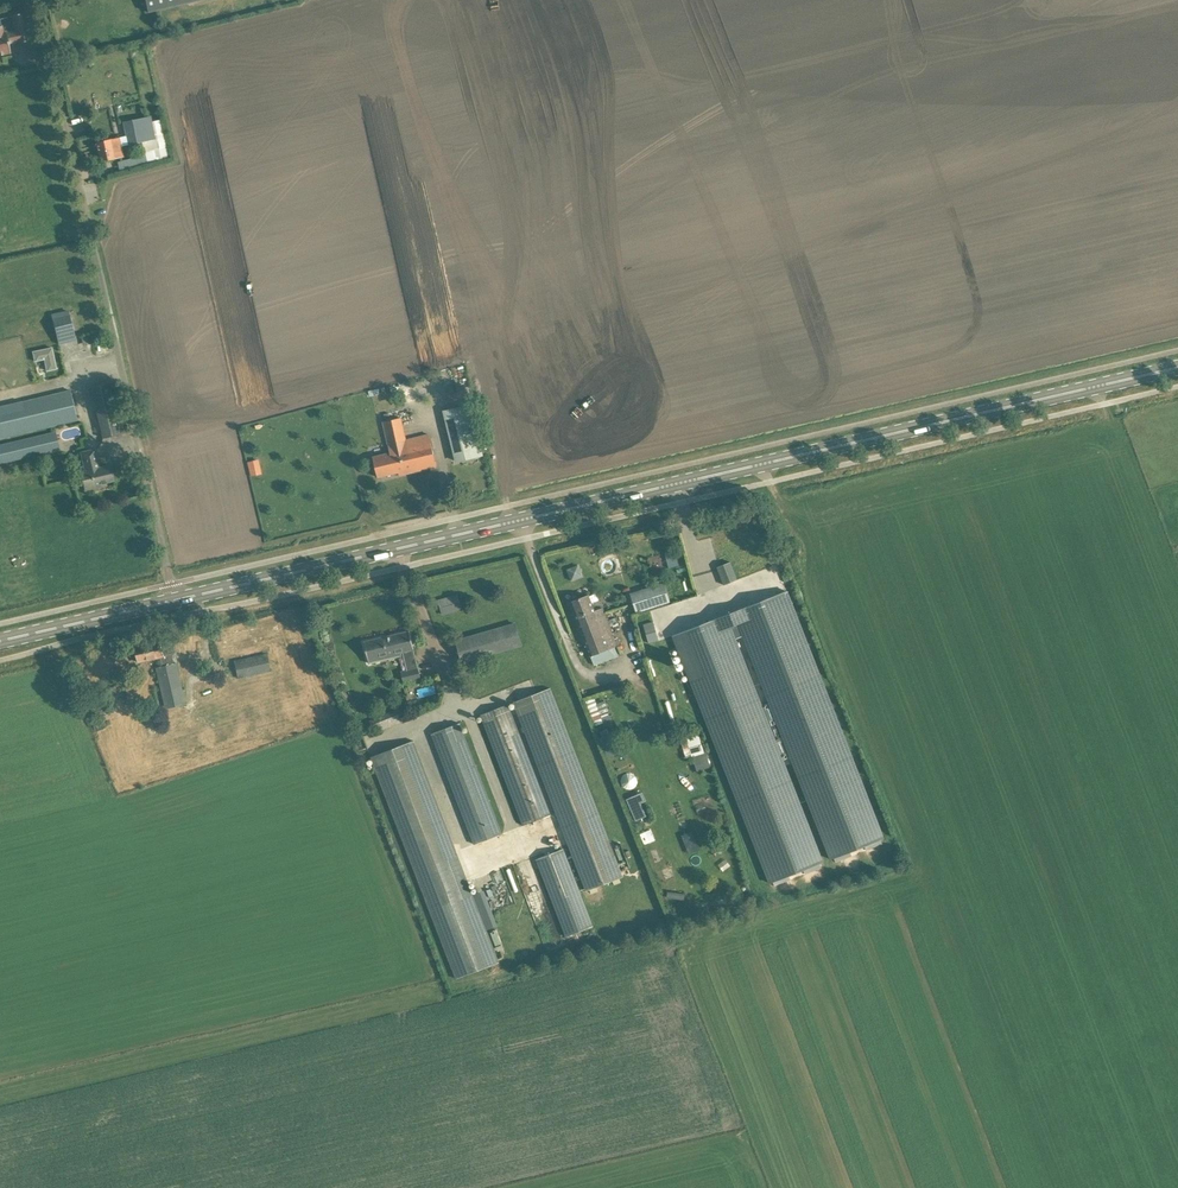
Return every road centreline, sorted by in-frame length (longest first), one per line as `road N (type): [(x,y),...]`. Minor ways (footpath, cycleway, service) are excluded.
road 1 (primary): [(0,642),(1177,368)]
road 2 (track): [(630,664),(584,671),(533,554)]

